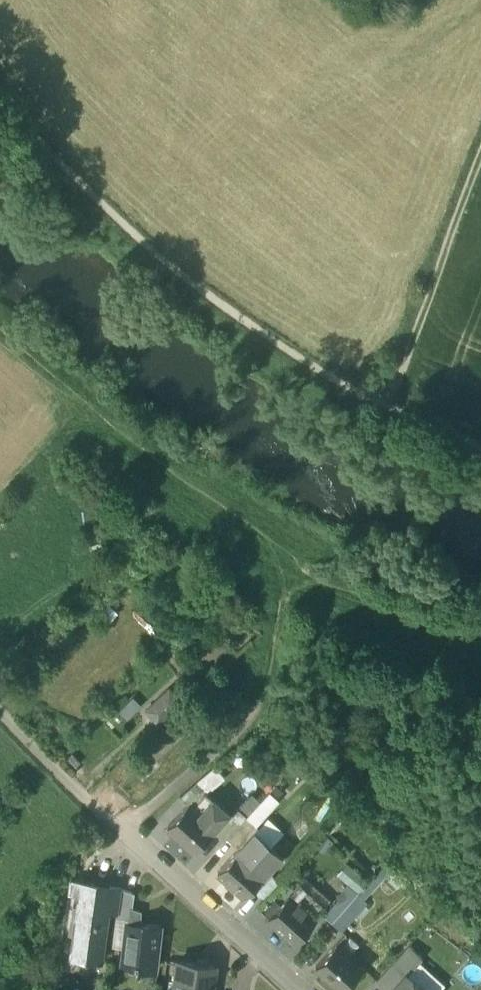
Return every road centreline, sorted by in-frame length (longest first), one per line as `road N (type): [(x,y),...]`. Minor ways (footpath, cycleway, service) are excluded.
road 1 (track): [(0,86),(90,189),(226,309),(399,418),(480,455)]
road 2 (track): [(247,725),(128,836),(0,714)]
road 3 (track): [(399,418),(480,196)]
road 4 (residential): [(307,989),(128,836)]

